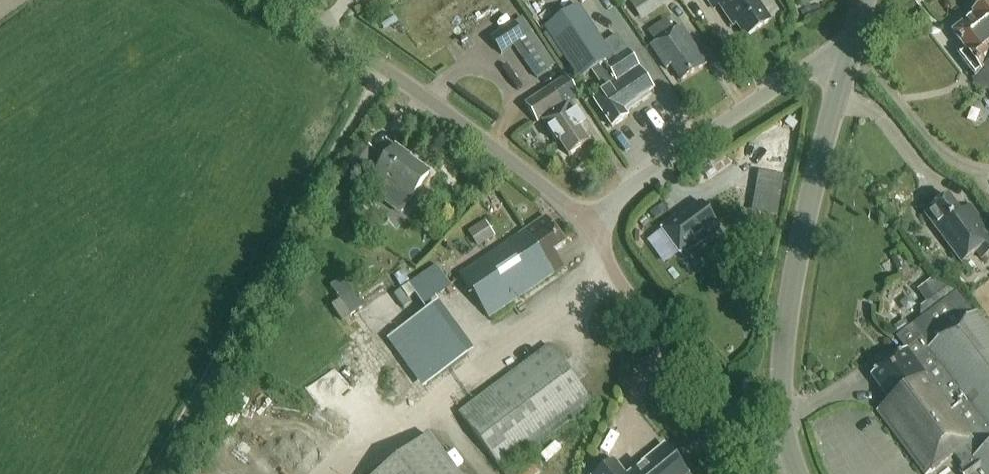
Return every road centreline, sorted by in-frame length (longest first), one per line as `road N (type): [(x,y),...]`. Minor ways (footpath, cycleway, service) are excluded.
road 1 (track): [(384,69),(155,473)]
road 2 (unclassified): [(592,219),(384,69),(267,0)]
road 3 (tertiary): [(786,447),(789,318),(845,68)]
road 4 (unclassified): [(786,447),(753,444),(651,323),(592,219)]
road 5 (residential): [(592,219),(799,73),(821,63),(845,68)]

